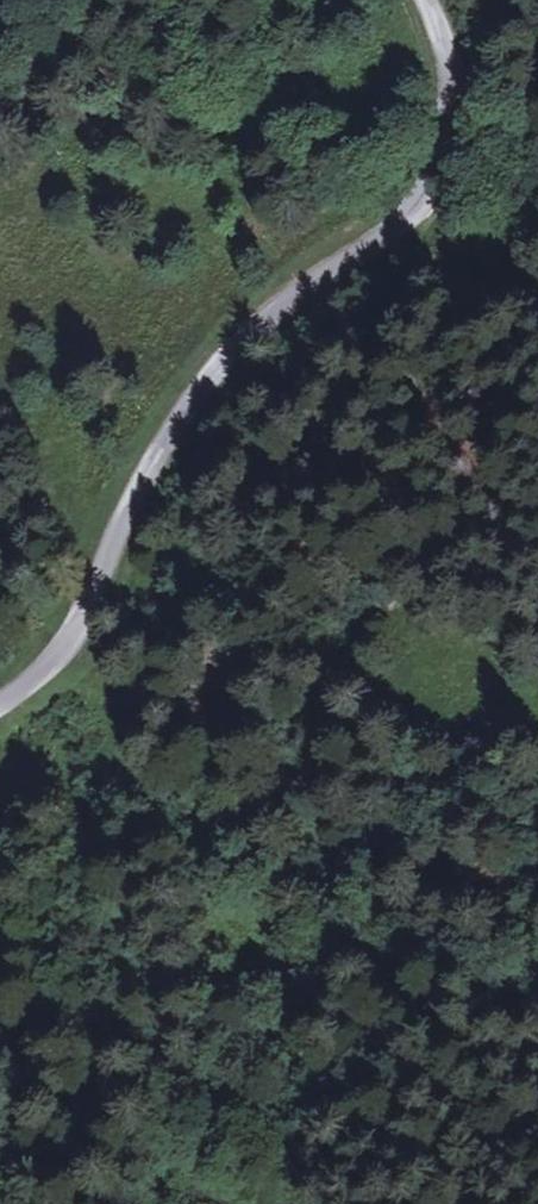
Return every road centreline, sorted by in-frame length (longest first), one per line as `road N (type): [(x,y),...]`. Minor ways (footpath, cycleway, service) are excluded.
road 1 (tertiary): [(0,737),(49,702),(156,463),(204,386),(256,325),(398,202),(441,136),(445,97),(431,0)]

